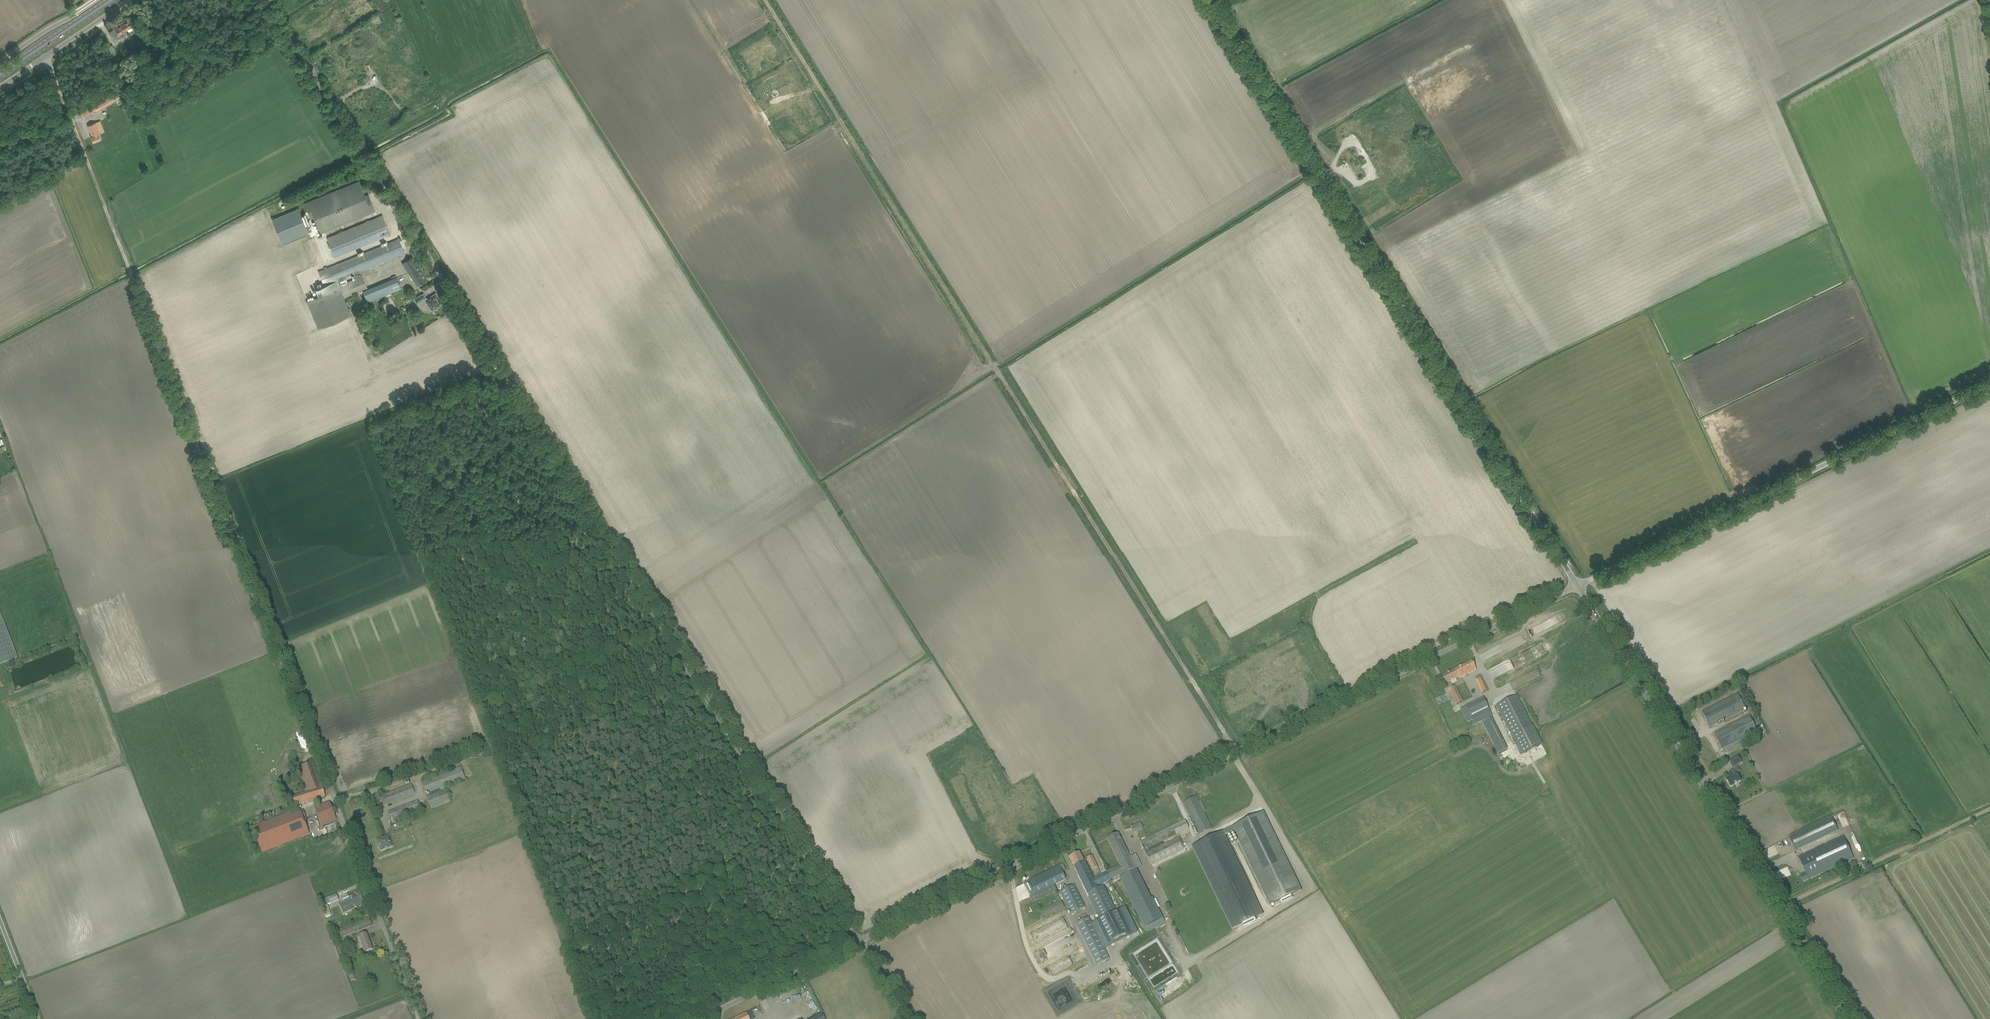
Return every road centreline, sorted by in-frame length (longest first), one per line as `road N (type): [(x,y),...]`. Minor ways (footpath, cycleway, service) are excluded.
road 1 (unclassified): [(860,942),(272,0)]
road 2 (track): [(410,995),(46,56)]
road 3 (unclassified): [(1234,756),(765,0)]
road 4 (unclassified): [(1579,587),(1211,0)]
road 5 (unclassified): [(1850,1018),(1579,587)]
road 6 (unclassified): [(1579,587),(1989,384)]
road 7 (unclassified): [(860,942),(1234,756)]
road 8 (unclassified): [(1234,756),(1579,587)]
road 9 (track): [(1781,909),(1989,811)]
road 10 (unclassified): [(703,1018),(860,942)]
road 11 (unclassified): [(0,87),(129,0)]
road 12 (primary): [(0,74),(111,0)]

